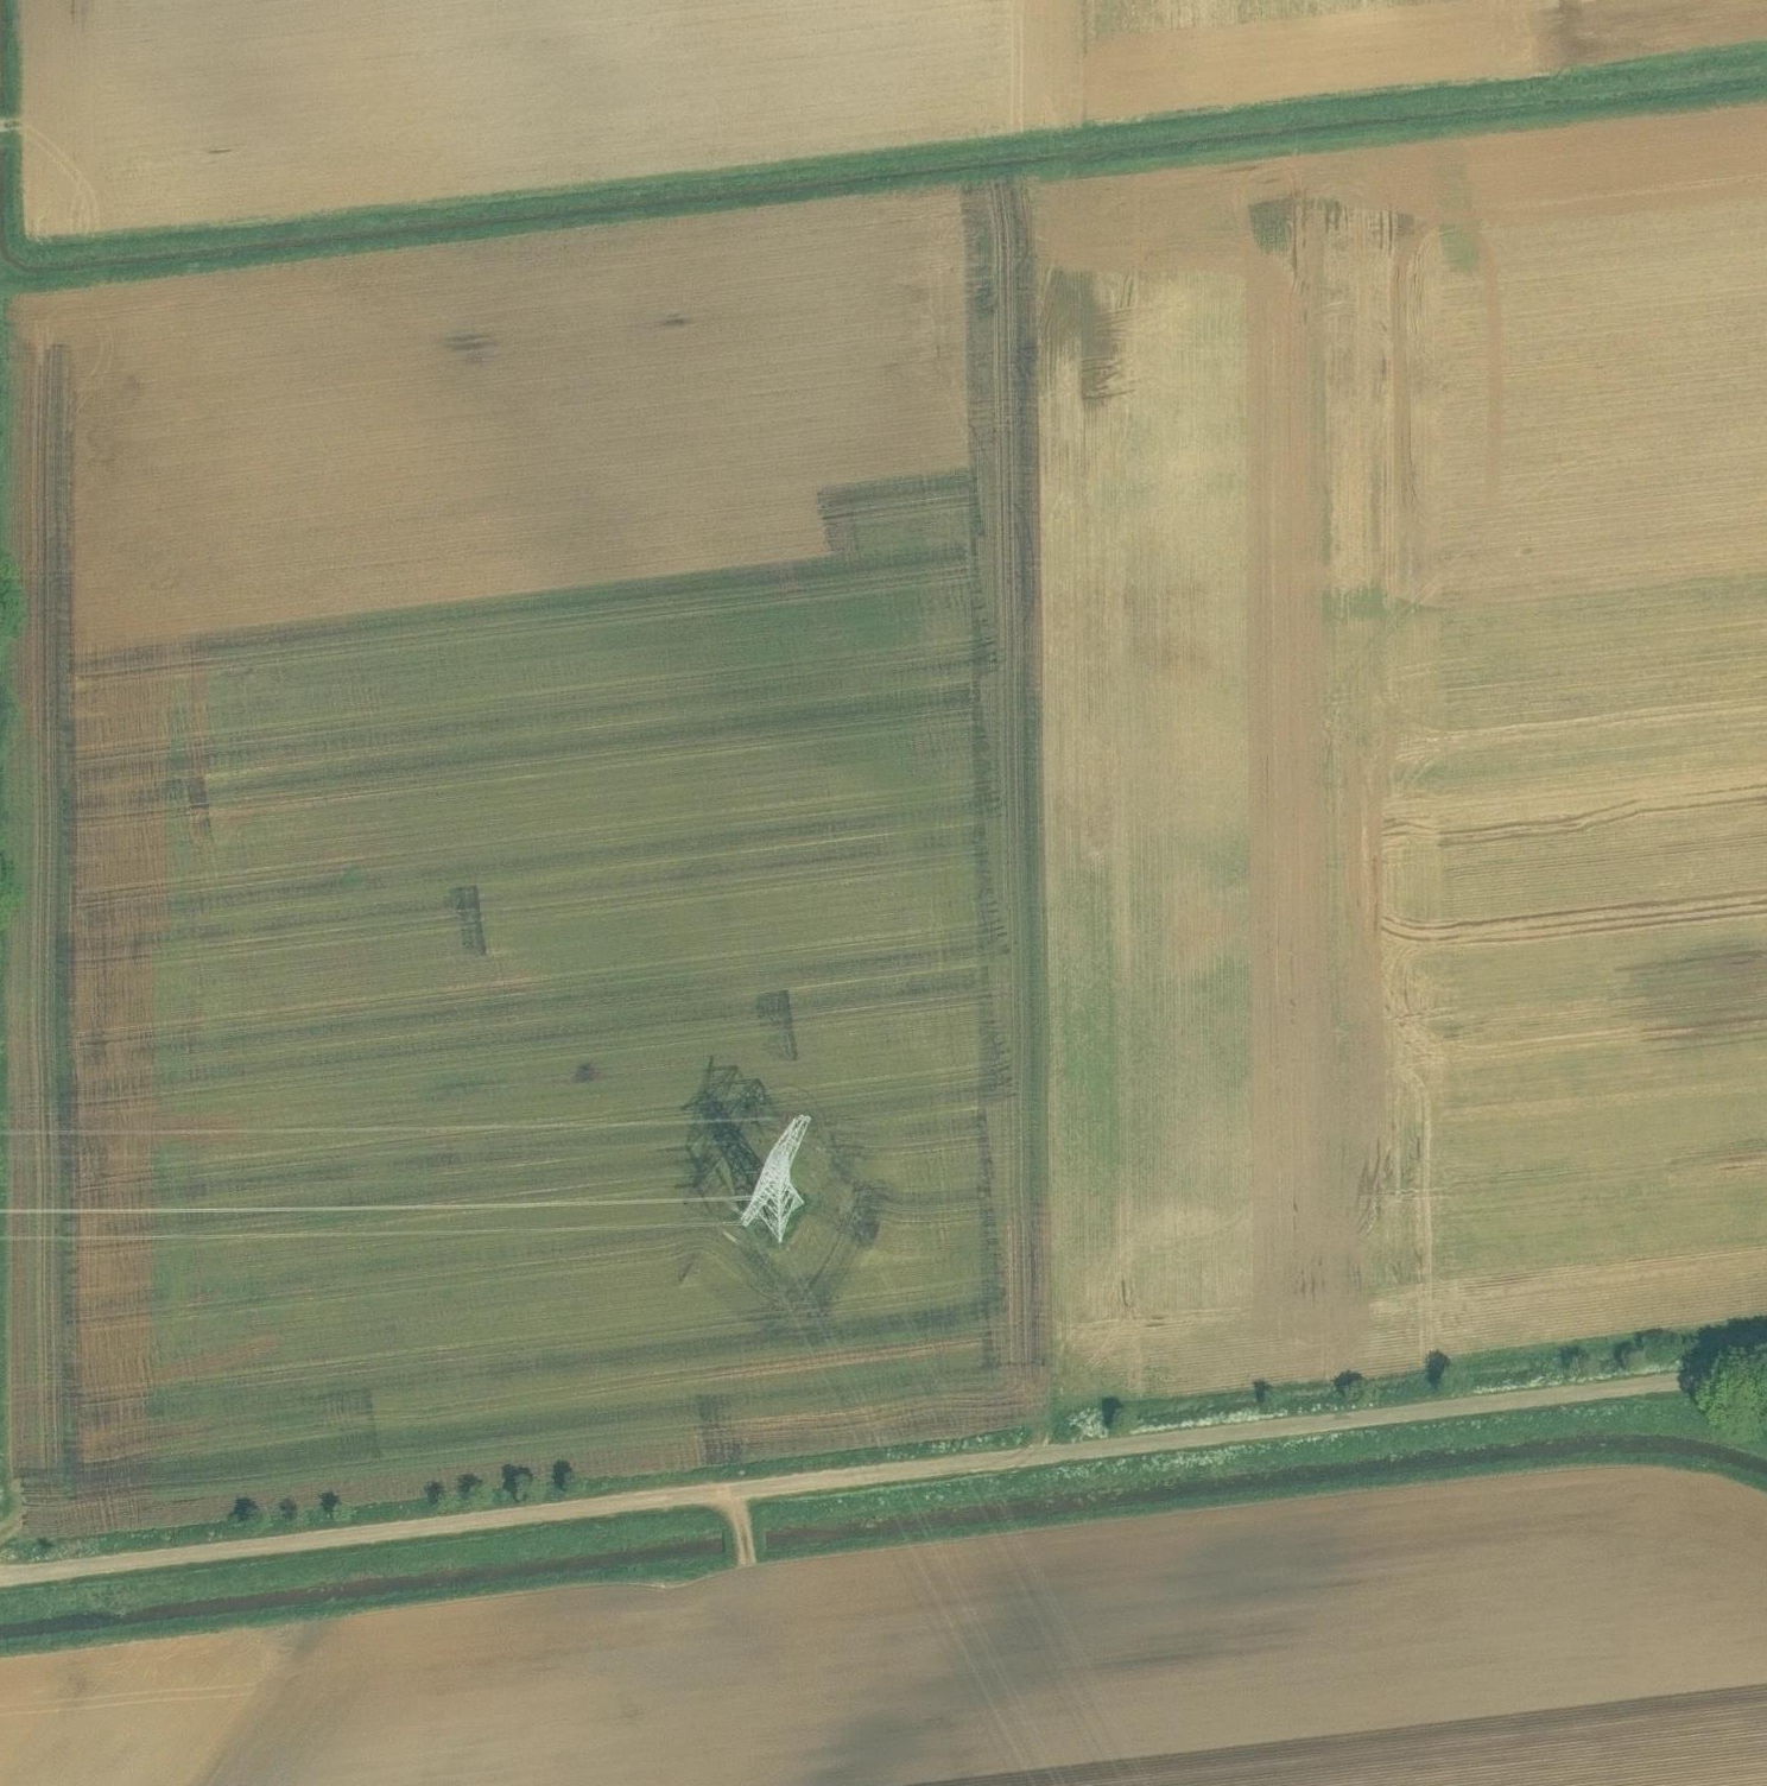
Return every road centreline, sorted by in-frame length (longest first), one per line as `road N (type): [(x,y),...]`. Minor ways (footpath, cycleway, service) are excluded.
road 1 (unclassified): [(0,1577),(1766,1374)]

